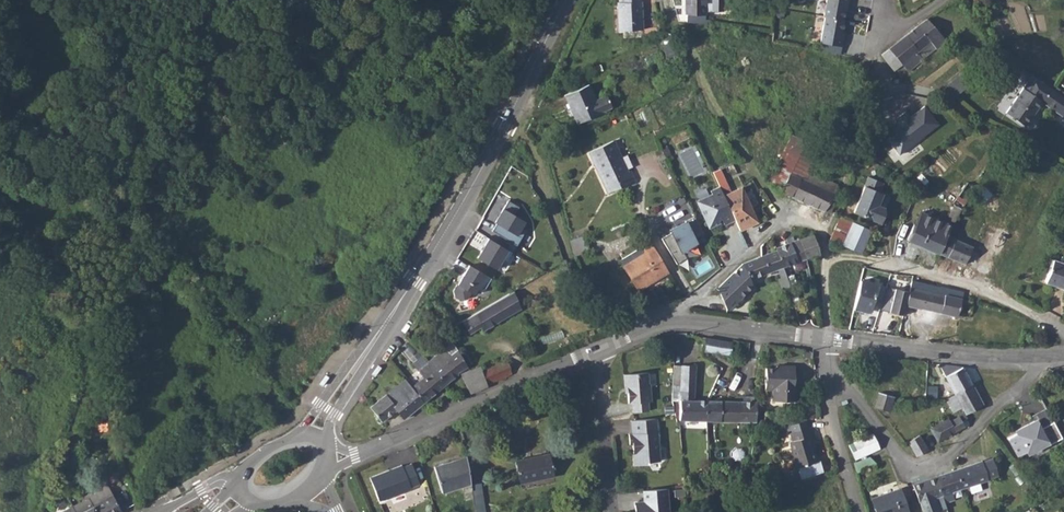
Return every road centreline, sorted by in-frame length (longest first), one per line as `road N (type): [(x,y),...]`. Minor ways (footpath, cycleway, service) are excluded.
road 1 (tertiary): [(566,0),(466,194),(355,366)]
road 2 (residential): [(824,338),(825,240),(871,109),(871,36),(888,25)]
road 3 (residential): [(829,377),(846,384),(914,471),(947,459),(1028,382),(1036,356)]
road 4 (residential): [(598,348),(351,456)]
road 5 (residential): [(824,338),(675,320),(598,348)]
road 6 (residential): [(1036,356),(824,338)]
road 7 (residential): [(598,348),(609,511)]
road 8 (residential): [(859,511),(829,377)]

